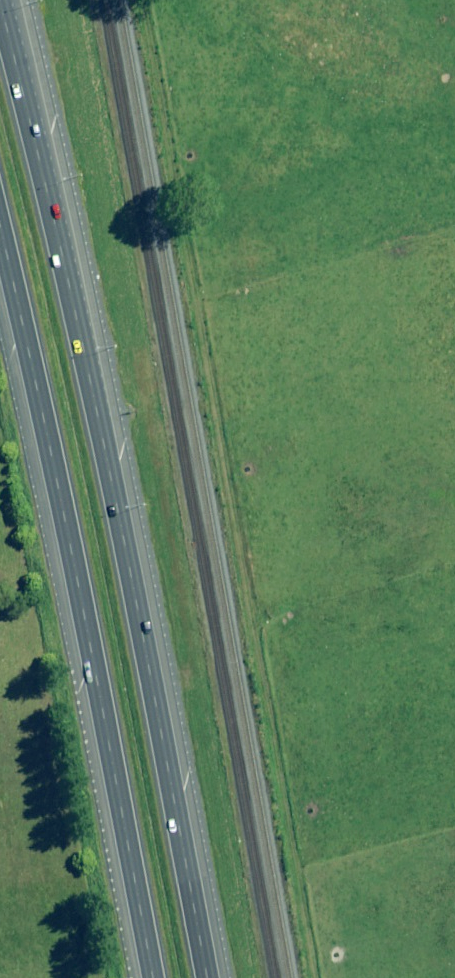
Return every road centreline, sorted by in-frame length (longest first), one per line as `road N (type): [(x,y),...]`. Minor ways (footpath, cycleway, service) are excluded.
road 1 (motorway): [(0,15),(50,201),(206,977)]
road 2 (motorway): [(148,977),(0,245)]

